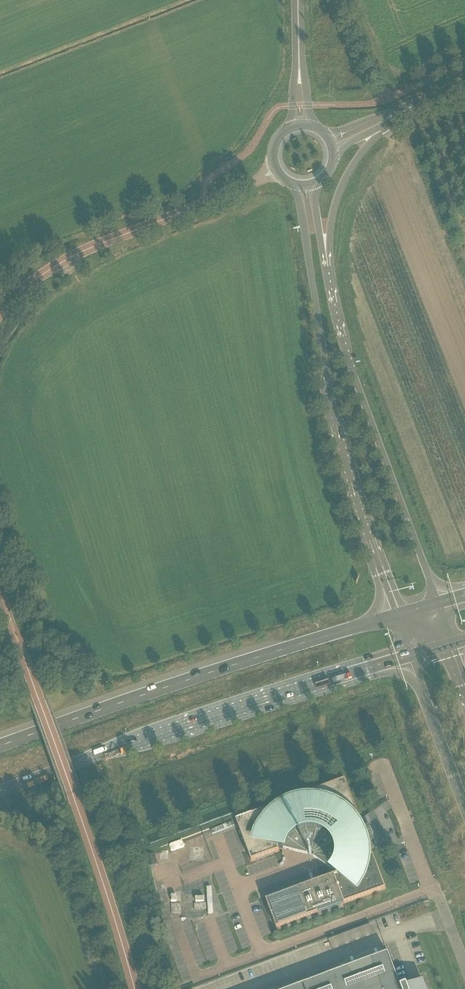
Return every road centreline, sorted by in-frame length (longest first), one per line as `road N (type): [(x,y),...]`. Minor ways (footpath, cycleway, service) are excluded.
road 1 (secondary): [(295,186),(333,424),(396,616)]
road 2 (trunk): [(0,792),(409,656)]
road 3 (unclassified): [(135,988),(0,591)]
road 4 (trunk): [(396,616),(0,747)]
road 5 (secondary): [(437,603),(357,386),(328,268)]
road 6 (unclassified): [(0,314),(74,255),(251,183)]
road 7 (secondary): [(409,656),(464,807)]
road 8 (secondary): [(328,268),(339,194),(385,126)]

